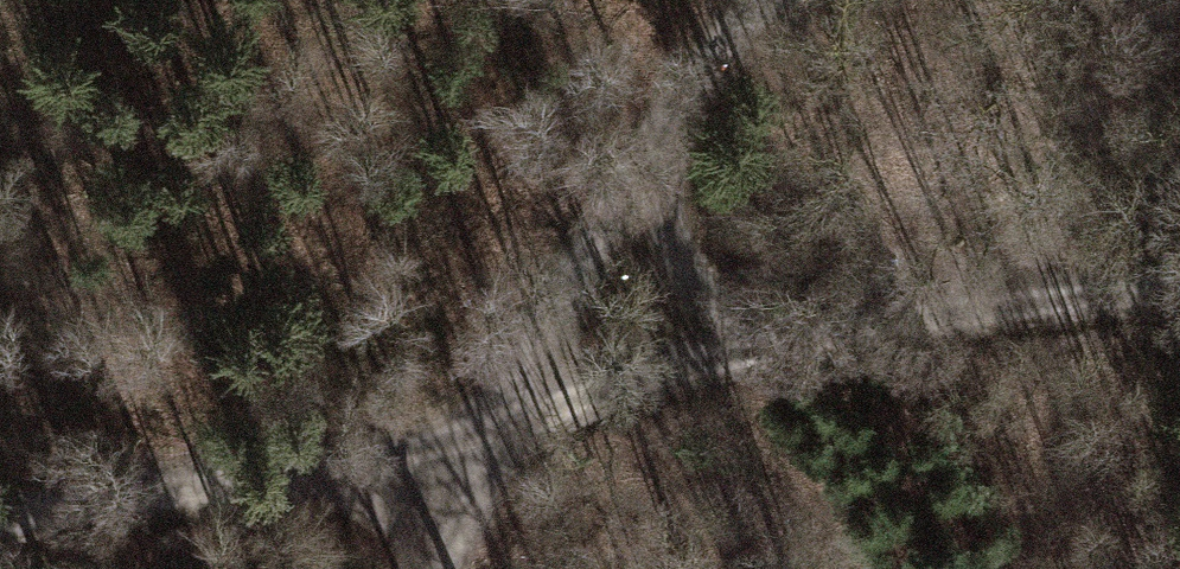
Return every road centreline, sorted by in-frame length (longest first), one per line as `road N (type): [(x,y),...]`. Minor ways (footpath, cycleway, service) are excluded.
road 1 (track): [(1179,287),(731,352),(475,449)]
road 2 (track): [(475,449),(668,85),(767,0)]
road 3 (track): [(475,449),(0,515)]
road 4 (track): [(641,136),(690,274),(731,352)]
road 5 (track): [(475,449),(426,568)]

